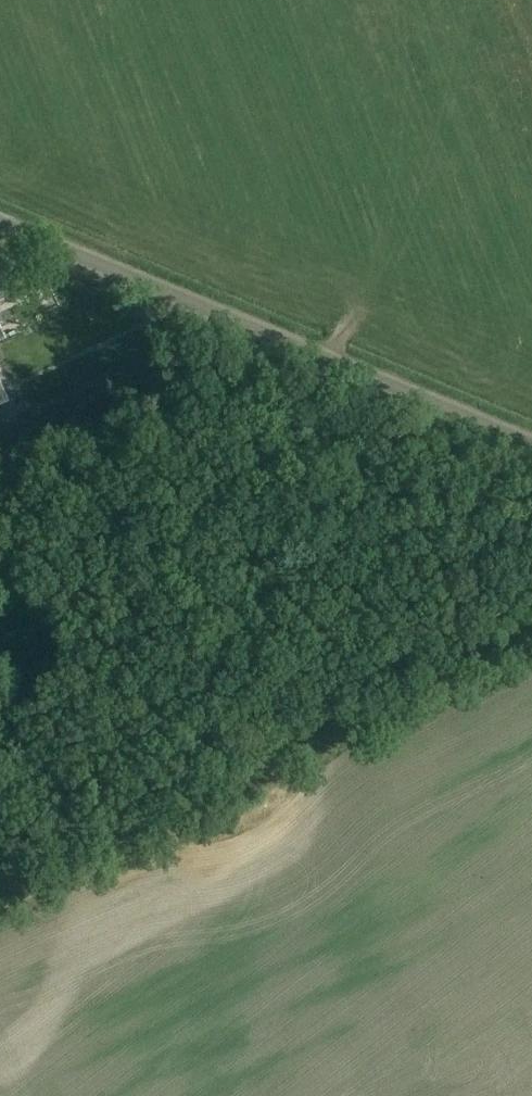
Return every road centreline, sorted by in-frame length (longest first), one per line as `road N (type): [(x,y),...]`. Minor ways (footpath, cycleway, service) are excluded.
road 1 (track): [(0,880),(531,619)]
road 2 (unclassified): [(531,442),(0,222)]

